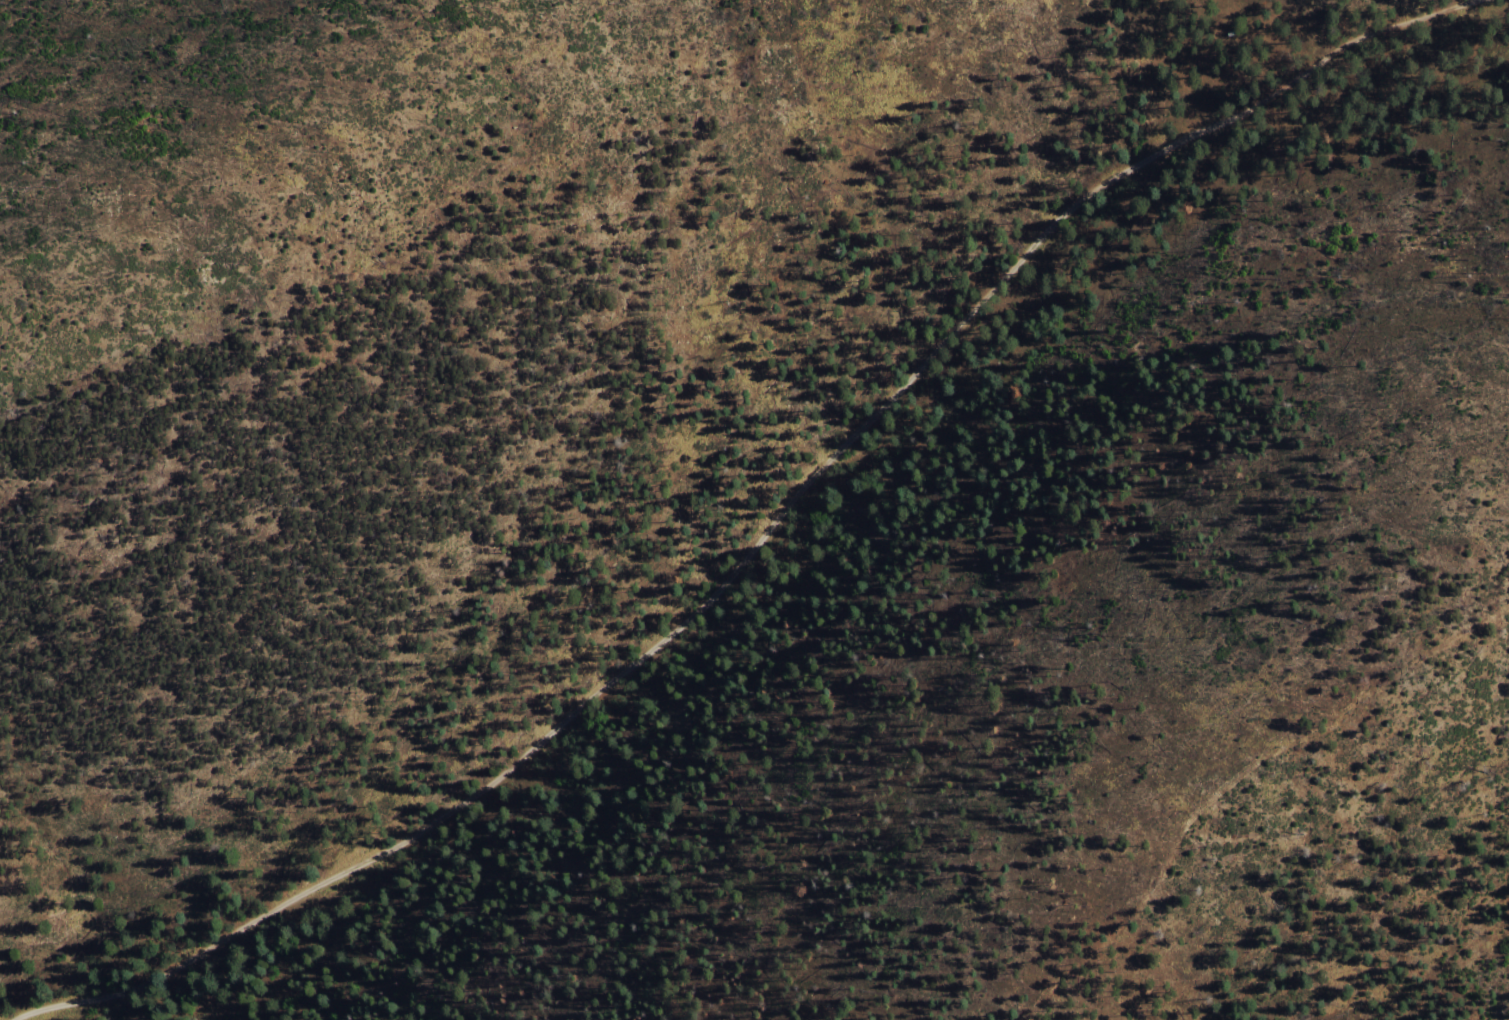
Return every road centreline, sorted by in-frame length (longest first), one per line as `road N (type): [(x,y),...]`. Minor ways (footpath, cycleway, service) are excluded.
road 1 (residential): [(0,990),(392,780),(539,684),(1014,277),(1196,94),(1430,0)]

